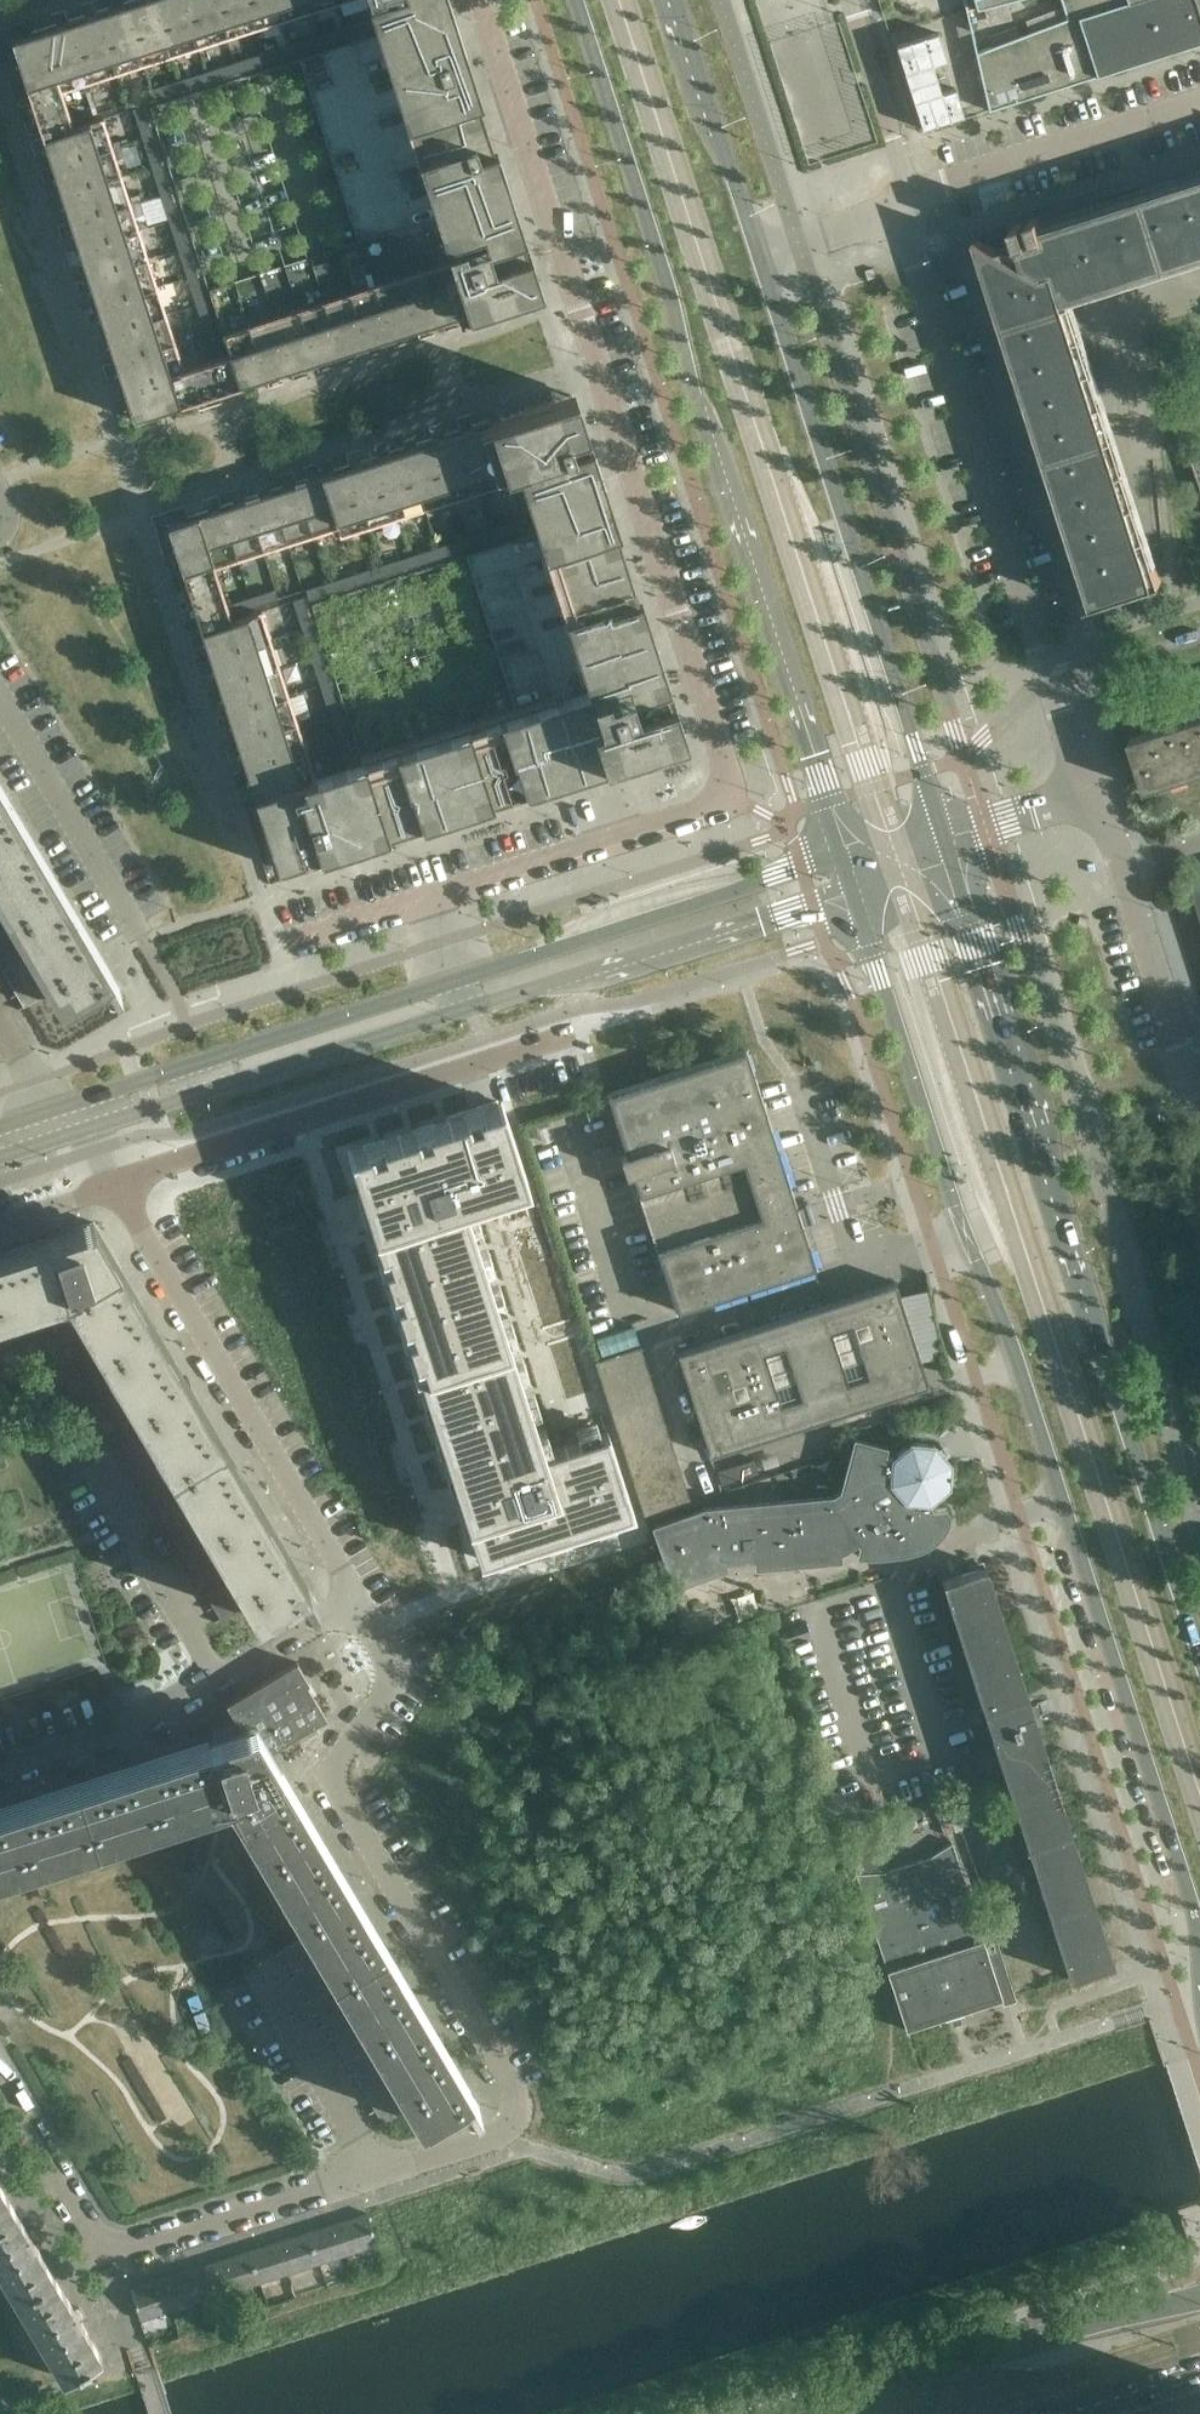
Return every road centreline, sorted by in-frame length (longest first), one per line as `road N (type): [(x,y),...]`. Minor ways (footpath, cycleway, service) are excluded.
road 1 (unclassified): [(0,2084),(92,2238),(130,2249),(521,2131),(533,2098),(343,1763),(392,1691),(395,1667),(371,1624)]
road 2 (unclassified): [(481,0),(732,793),(431,900)]
road 3 (secondary): [(854,889),(955,1205),(1018,1361),(1199,1940)]
road 4 (secondary): [(577,0),(846,859)]
road 5 (secondary): [(1199,1658),(944,837)]
road 6 (residential): [(1094,794),(897,197)]
road 7 (secondary): [(944,837),(754,242)]
road 8 (unclassified): [(119,1191),(371,1624)]
road 9 (tertiary): [(459,976),(65,1104)]
road 10 (tertiary): [(85,1132),(471,1009)]
road 11 (tertiary): [(846,859),(459,976)]
road 12 (unclassified): [(0,1767),(159,1715),(316,1626),(371,1624)]
road 13 (tertiary): [(471,1009),(854,889)]
road 14 (tertiary): [(1199,2295),(817,2413)]
road 15 (residential): [(1199,1078),(1178,1041),(1094,794)]
road 16 (residential): [(1199,100),(911,192)]
road 17 (unclassified): [(139,933),(0,693)]
road 18 (secondary): [(754,242),(677,0)]
road 19 (residential): [(911,192),(849,0)]
road 20 (unclassified): [(431,900),(282,948)]
road 21 (residential): [(944,837),(1094,794)]
road 22 (residential): [(897,197),(754,242)]
road 23 (tertiary): [(1062,2413),(1199,2370)]
road 24 (unclassified): [(0,1226),(119,1191)]

